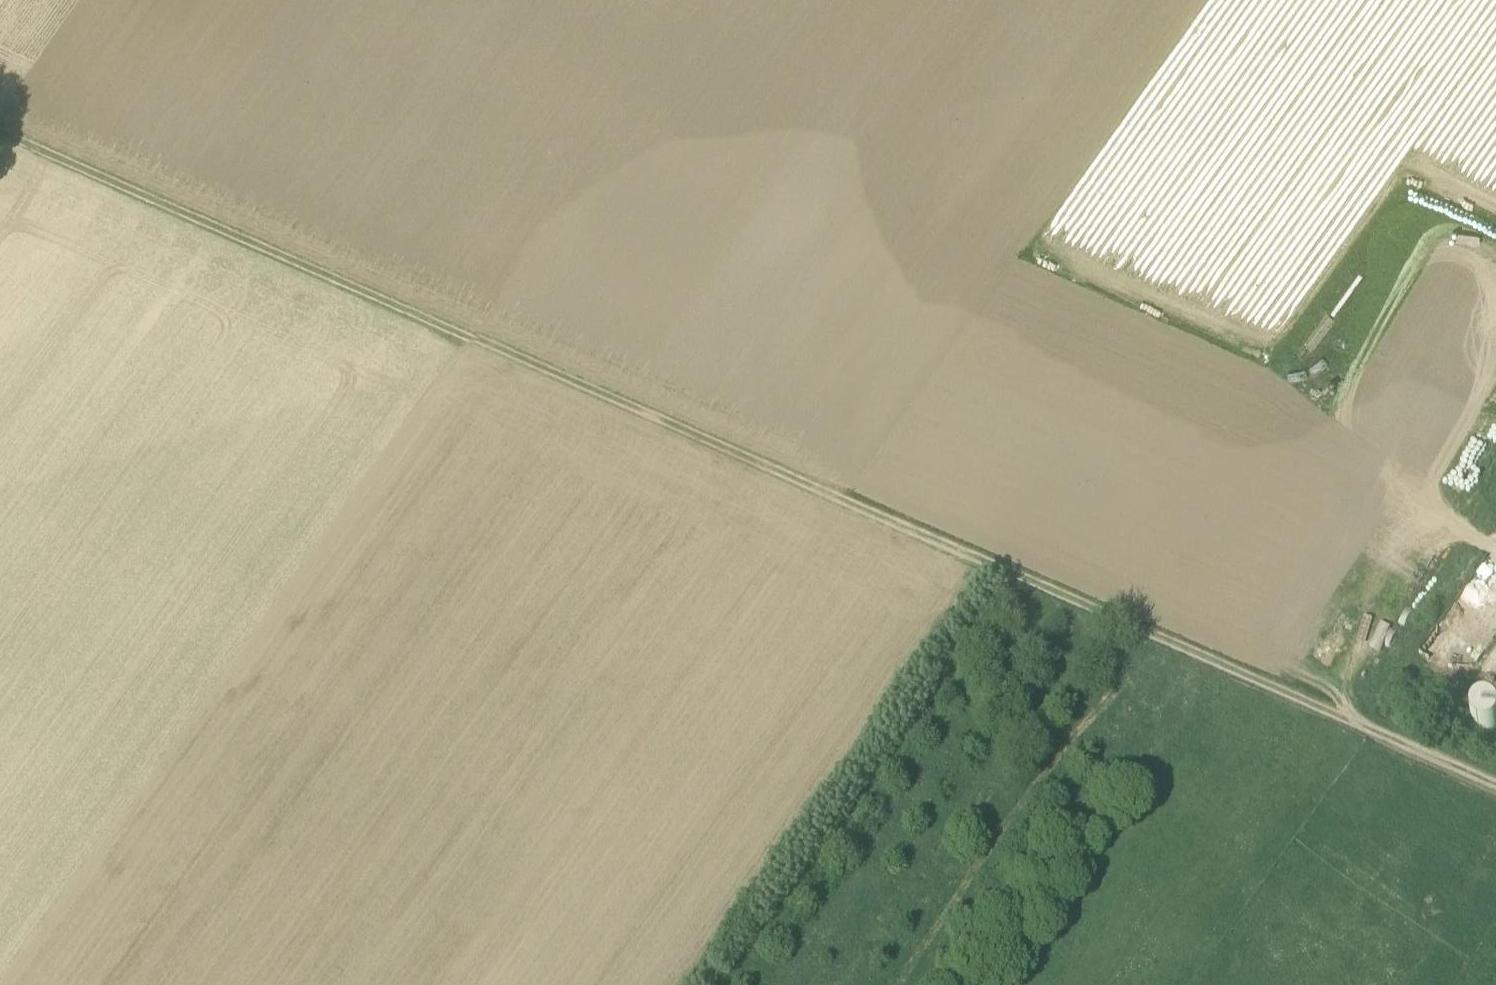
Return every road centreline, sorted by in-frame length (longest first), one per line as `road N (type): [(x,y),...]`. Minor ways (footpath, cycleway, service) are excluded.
road 1 (track): [(0,133),(1495,787)]

